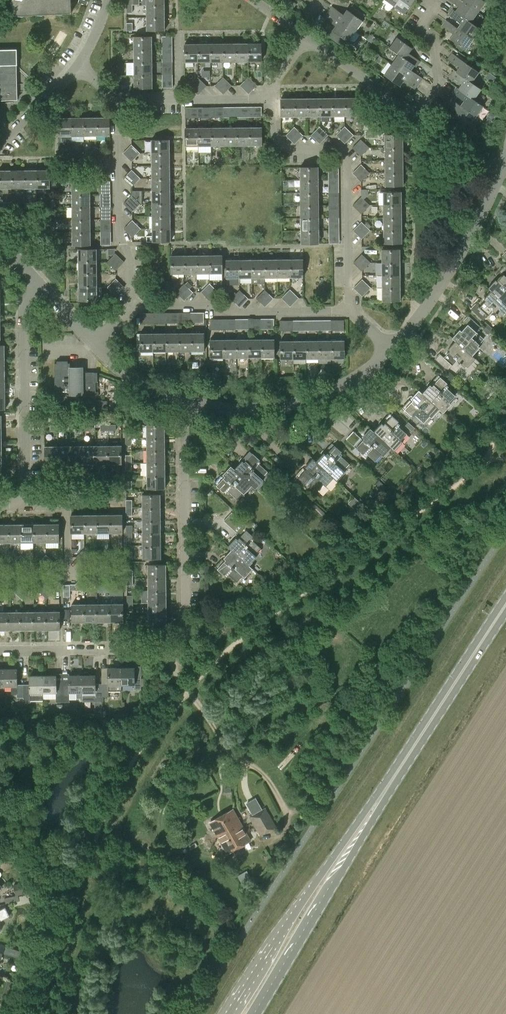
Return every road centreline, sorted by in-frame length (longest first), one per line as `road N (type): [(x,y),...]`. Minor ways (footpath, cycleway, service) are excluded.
road 1 (residential): [(0,652),(179,645),(186,632),(188,402)]
road 2 (residential): [(348,310),(344,154),(281,144),(274,98)]
road 3 (primary): [(372,811),(230,1013)]
road 4 (primary): [(372,811),(505,607)]
road 5 (residential): [(0,505),(24,495),(23,310),(40,286)]
road 6 (primary): [(255,1013),(372,811)]
road 7 (residential): [(188,402),(253,410),(293,404),(365,372),(391,349)]
road 8 (residential): [(129,306),(348,310)]
road 9 (residential): [(391,349),(439,289),(499,174)]
road 10 (residential): [(274,98),(118,101)]
road 11 (residential): [(119,168),(129,306)]
road 12 (residential): [(416,116),(306,38)]
road 13 (residential): [(431,0),(421,29),(434,38),(438,85),(416,116)]

